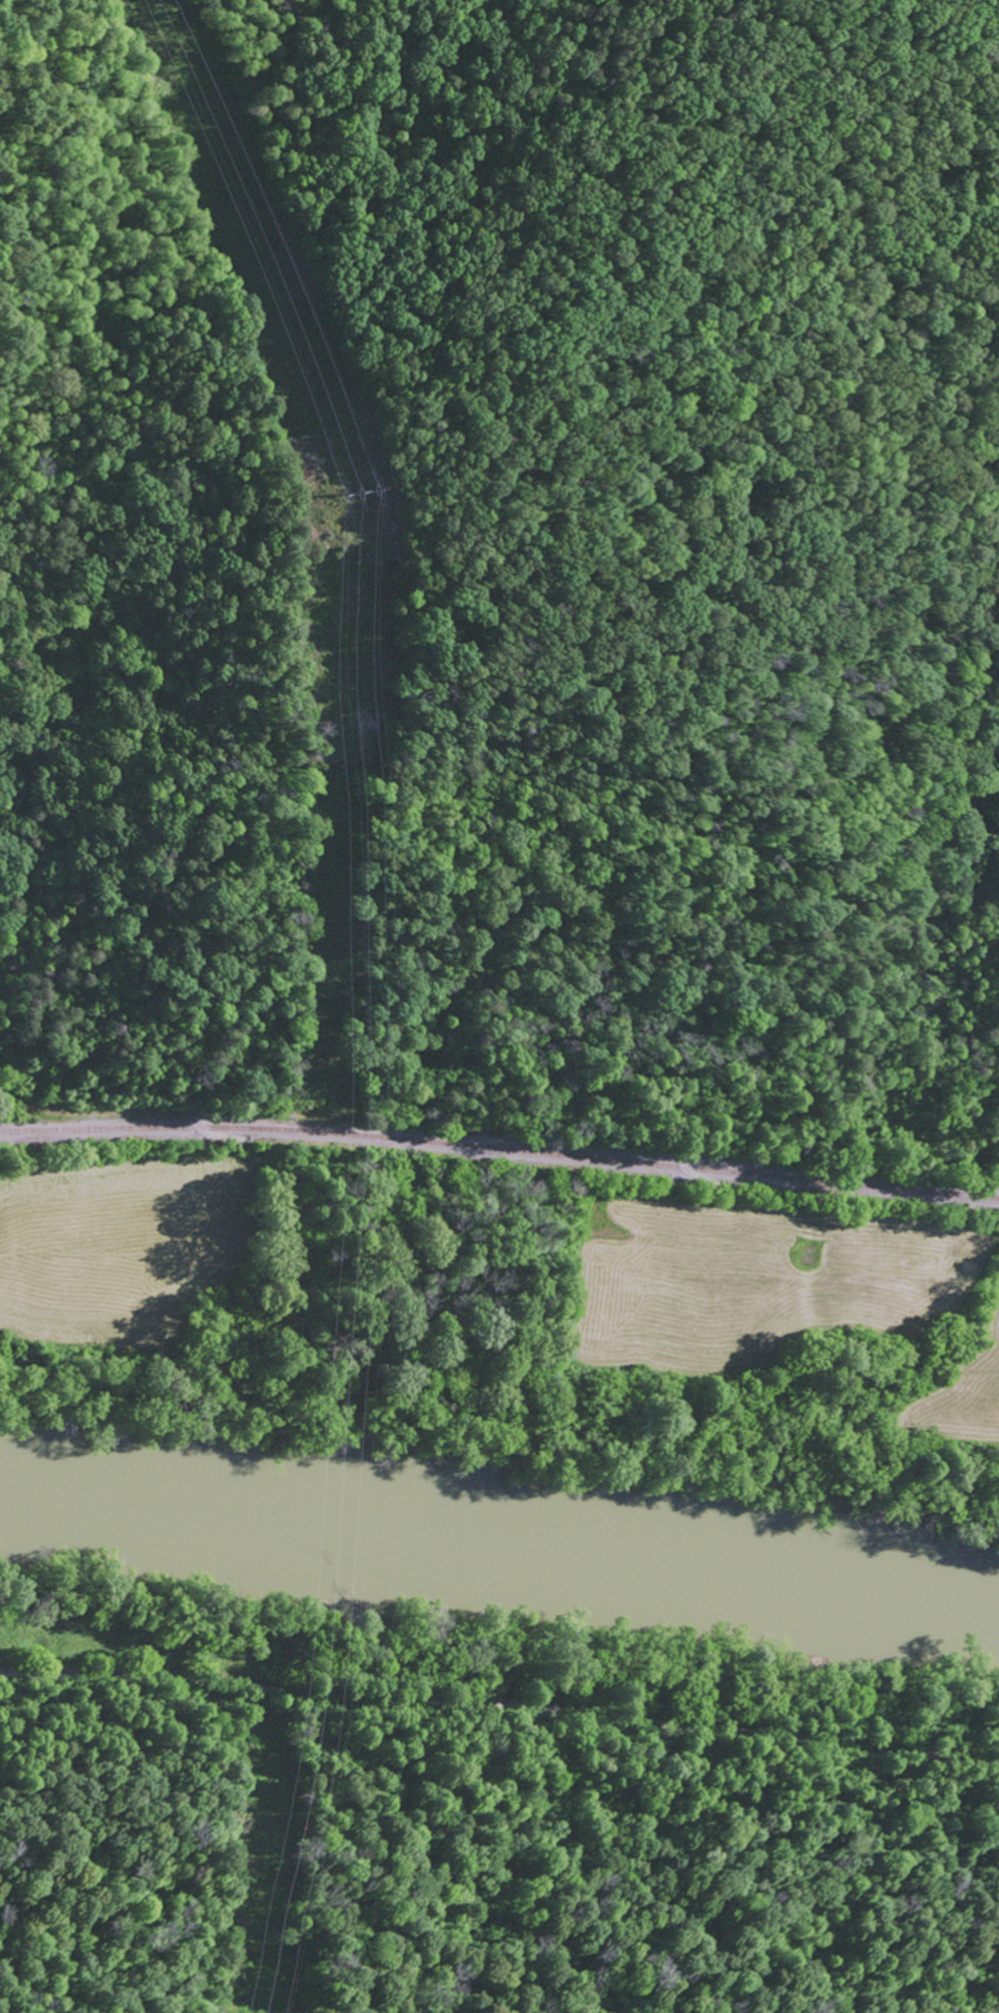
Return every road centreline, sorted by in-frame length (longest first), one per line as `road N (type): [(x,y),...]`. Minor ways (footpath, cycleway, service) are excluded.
road 1 (residential): [(998,1766),(517,1711),(275,1701),(0,1668)]

